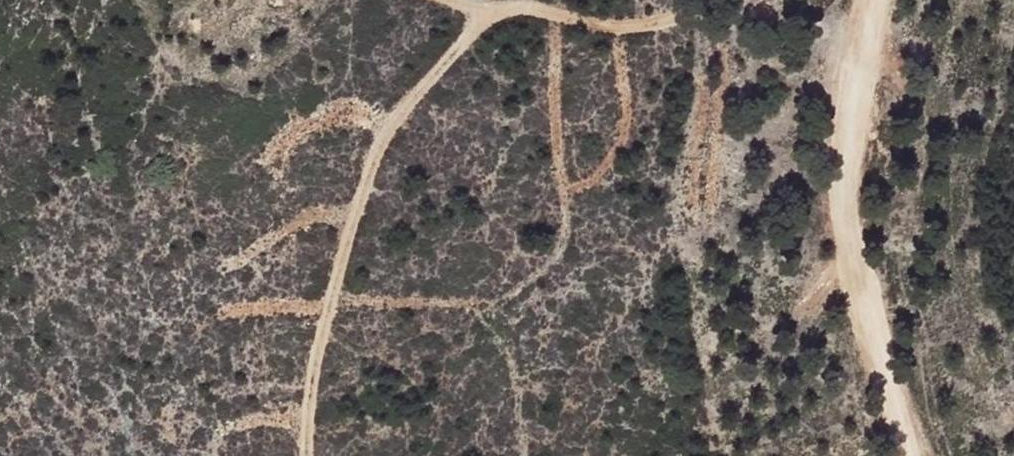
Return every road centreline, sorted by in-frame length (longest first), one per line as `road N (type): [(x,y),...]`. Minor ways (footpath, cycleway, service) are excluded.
road 1 (track): [(718,0),(648,24),(501,5),(479,14),(380,136),(326,328),(308,455)]
road 2 (track): [(880,0),(838,195),(906,455)]

